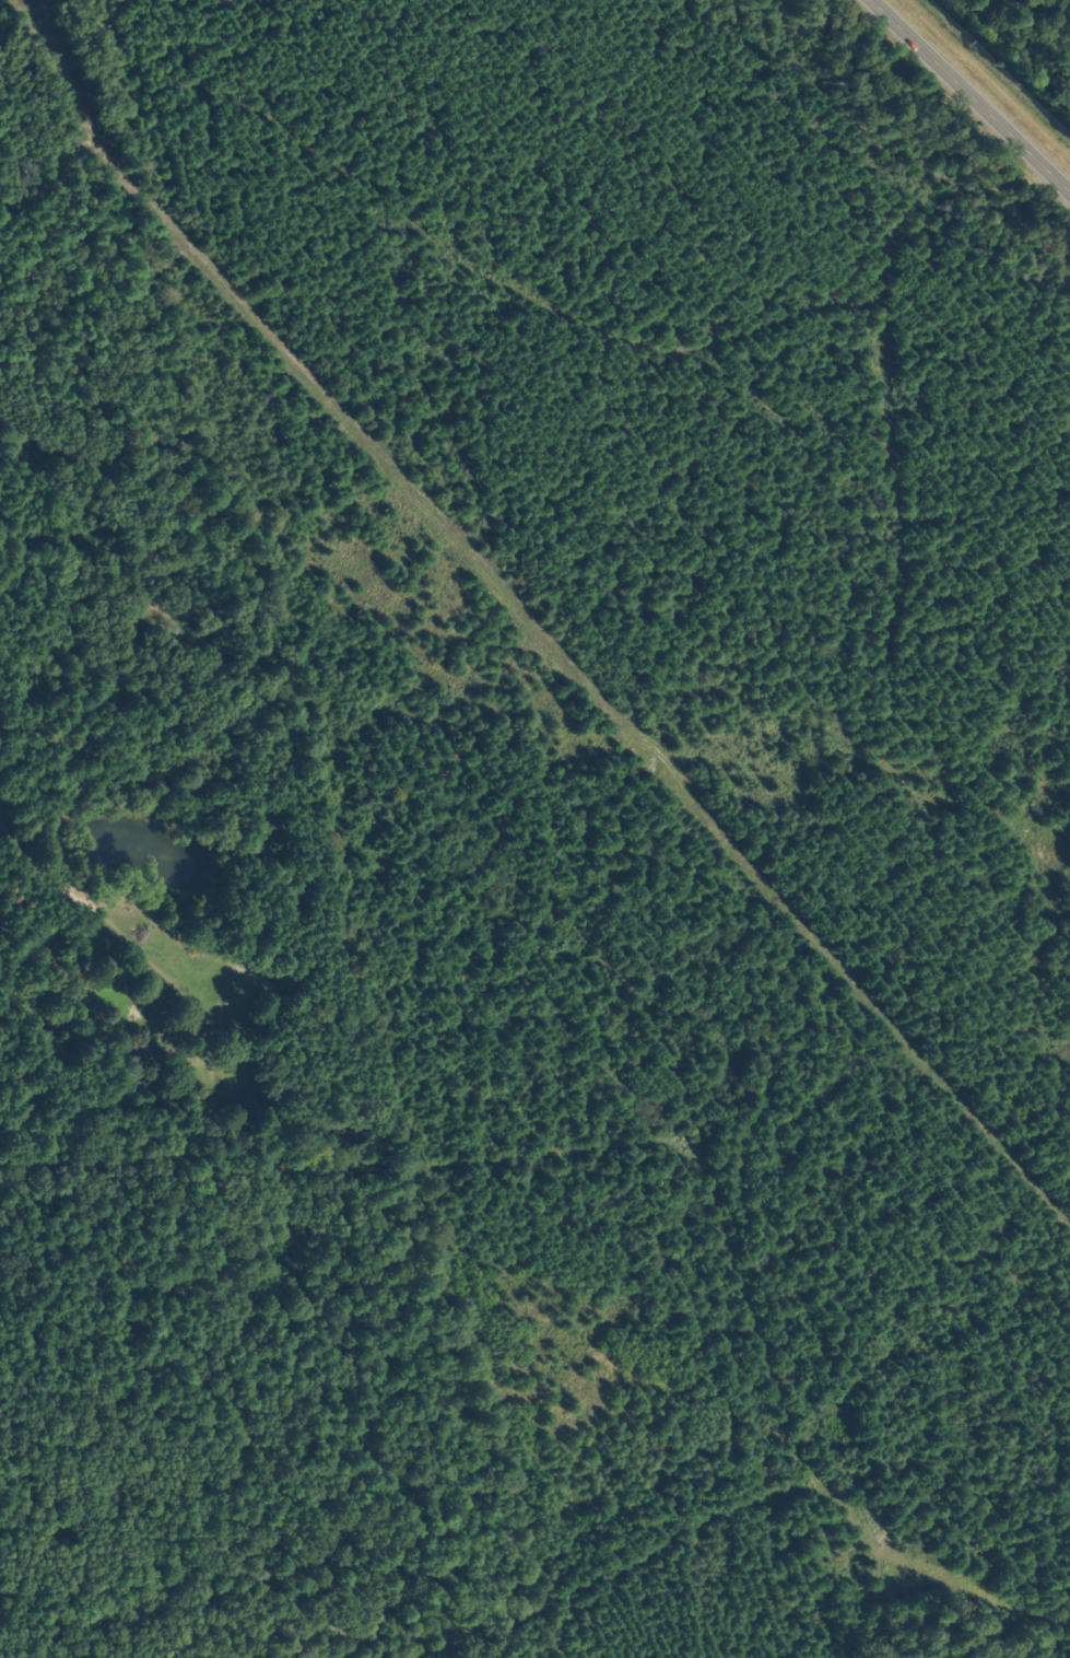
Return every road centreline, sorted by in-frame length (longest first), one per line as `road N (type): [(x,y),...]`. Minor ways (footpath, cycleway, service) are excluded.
road 1 (secondary): [(872,0),(1069,193)]

